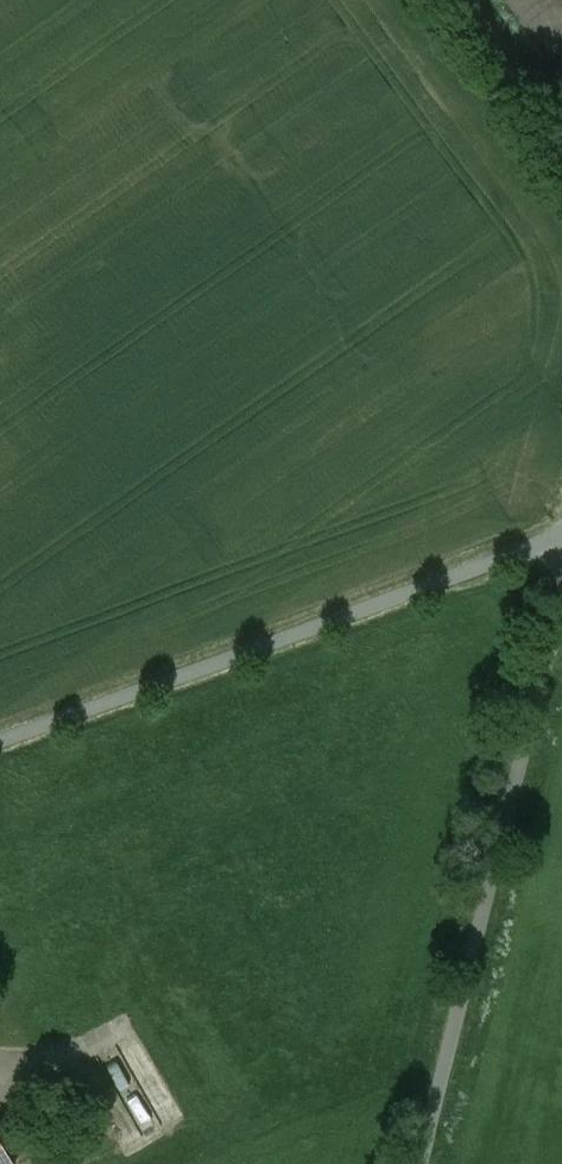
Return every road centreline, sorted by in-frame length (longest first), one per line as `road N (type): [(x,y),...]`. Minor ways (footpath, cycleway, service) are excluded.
road 1 (unclassified): [(0,742),(536,544),(561,542)]
road 2 (unclassified): [(422,1163),(561,594)]
road 3 (unclassified): [(455,0),(527,101)]

